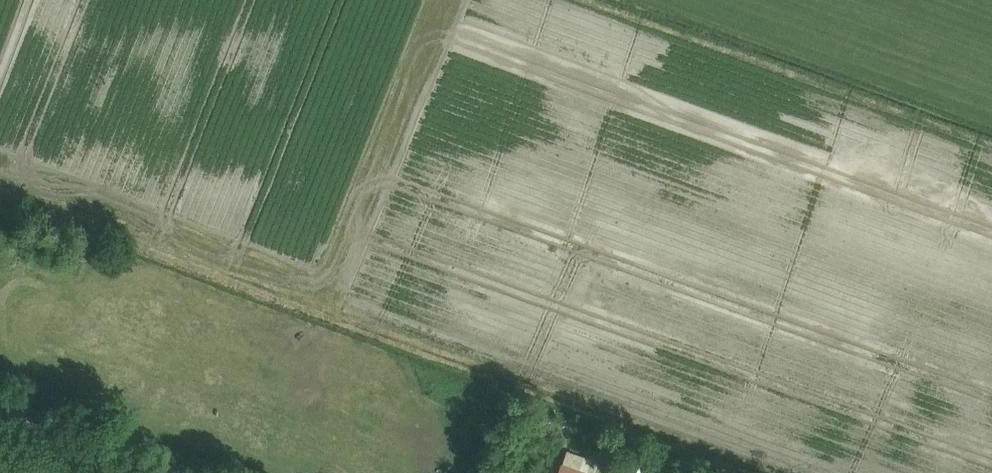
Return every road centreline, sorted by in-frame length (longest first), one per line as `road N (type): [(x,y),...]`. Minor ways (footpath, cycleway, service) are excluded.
road 1 (tertiary): [(158,472),(0,415)]

